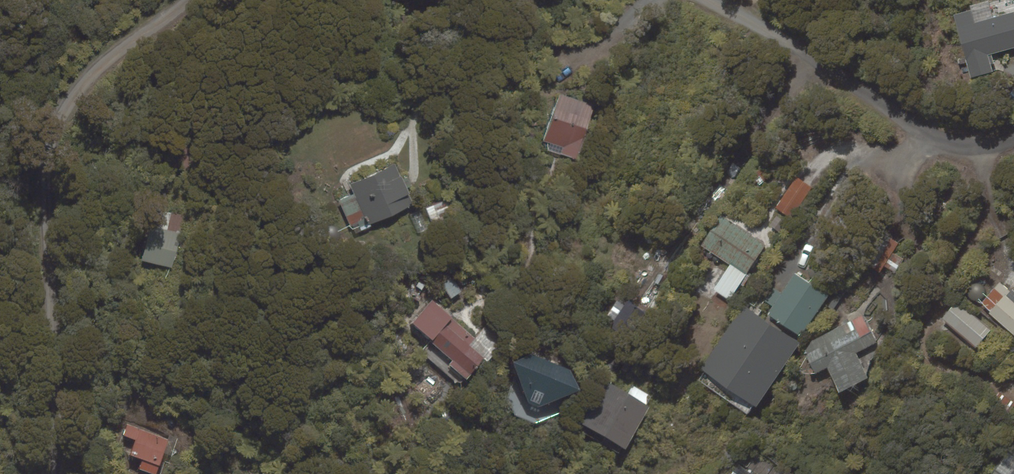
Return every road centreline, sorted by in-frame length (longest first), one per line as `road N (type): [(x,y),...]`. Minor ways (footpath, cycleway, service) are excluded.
road 1 (residential): [(187,0),(75,92),(42,146),(54,473)]
road 2 (residential): [(1013,132),(975,144),(938,136),(846,75),(704,0)]

